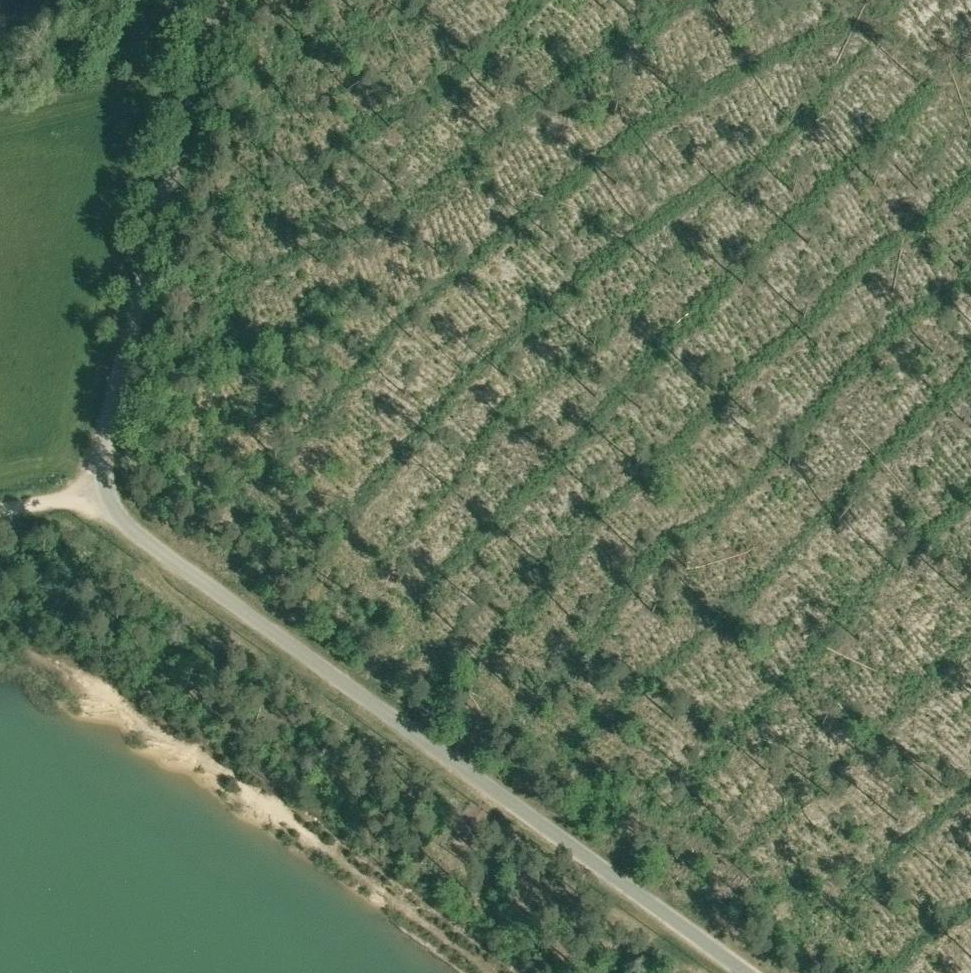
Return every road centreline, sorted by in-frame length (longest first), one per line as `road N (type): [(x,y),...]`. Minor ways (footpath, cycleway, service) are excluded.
road 1 (unclassified): [(740,972),(145,538),(103,491)]
road 2 (unclassified): [(223,0),(102,446),(103,491)]

